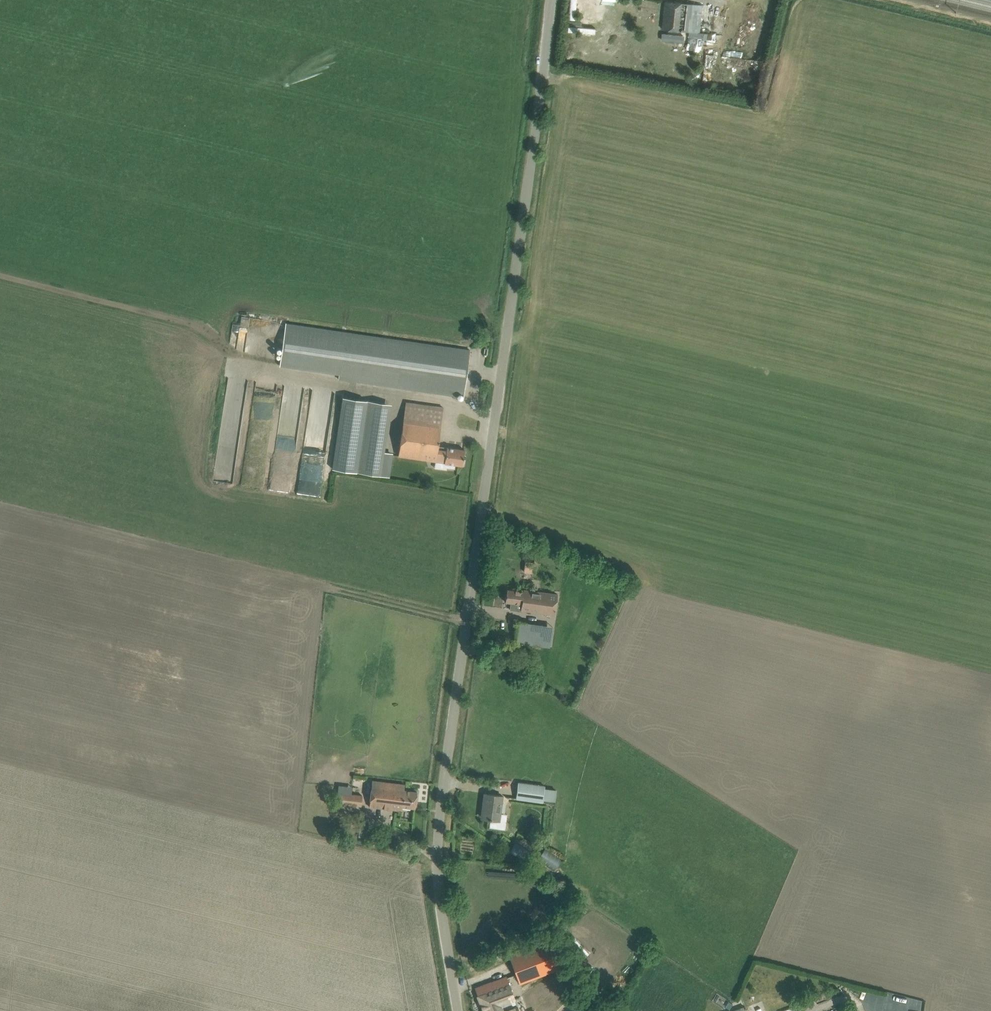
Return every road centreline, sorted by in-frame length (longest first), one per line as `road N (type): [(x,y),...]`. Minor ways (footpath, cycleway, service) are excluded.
road 1 (unclassified): [(458,1010),(438,851),(552,0)]

